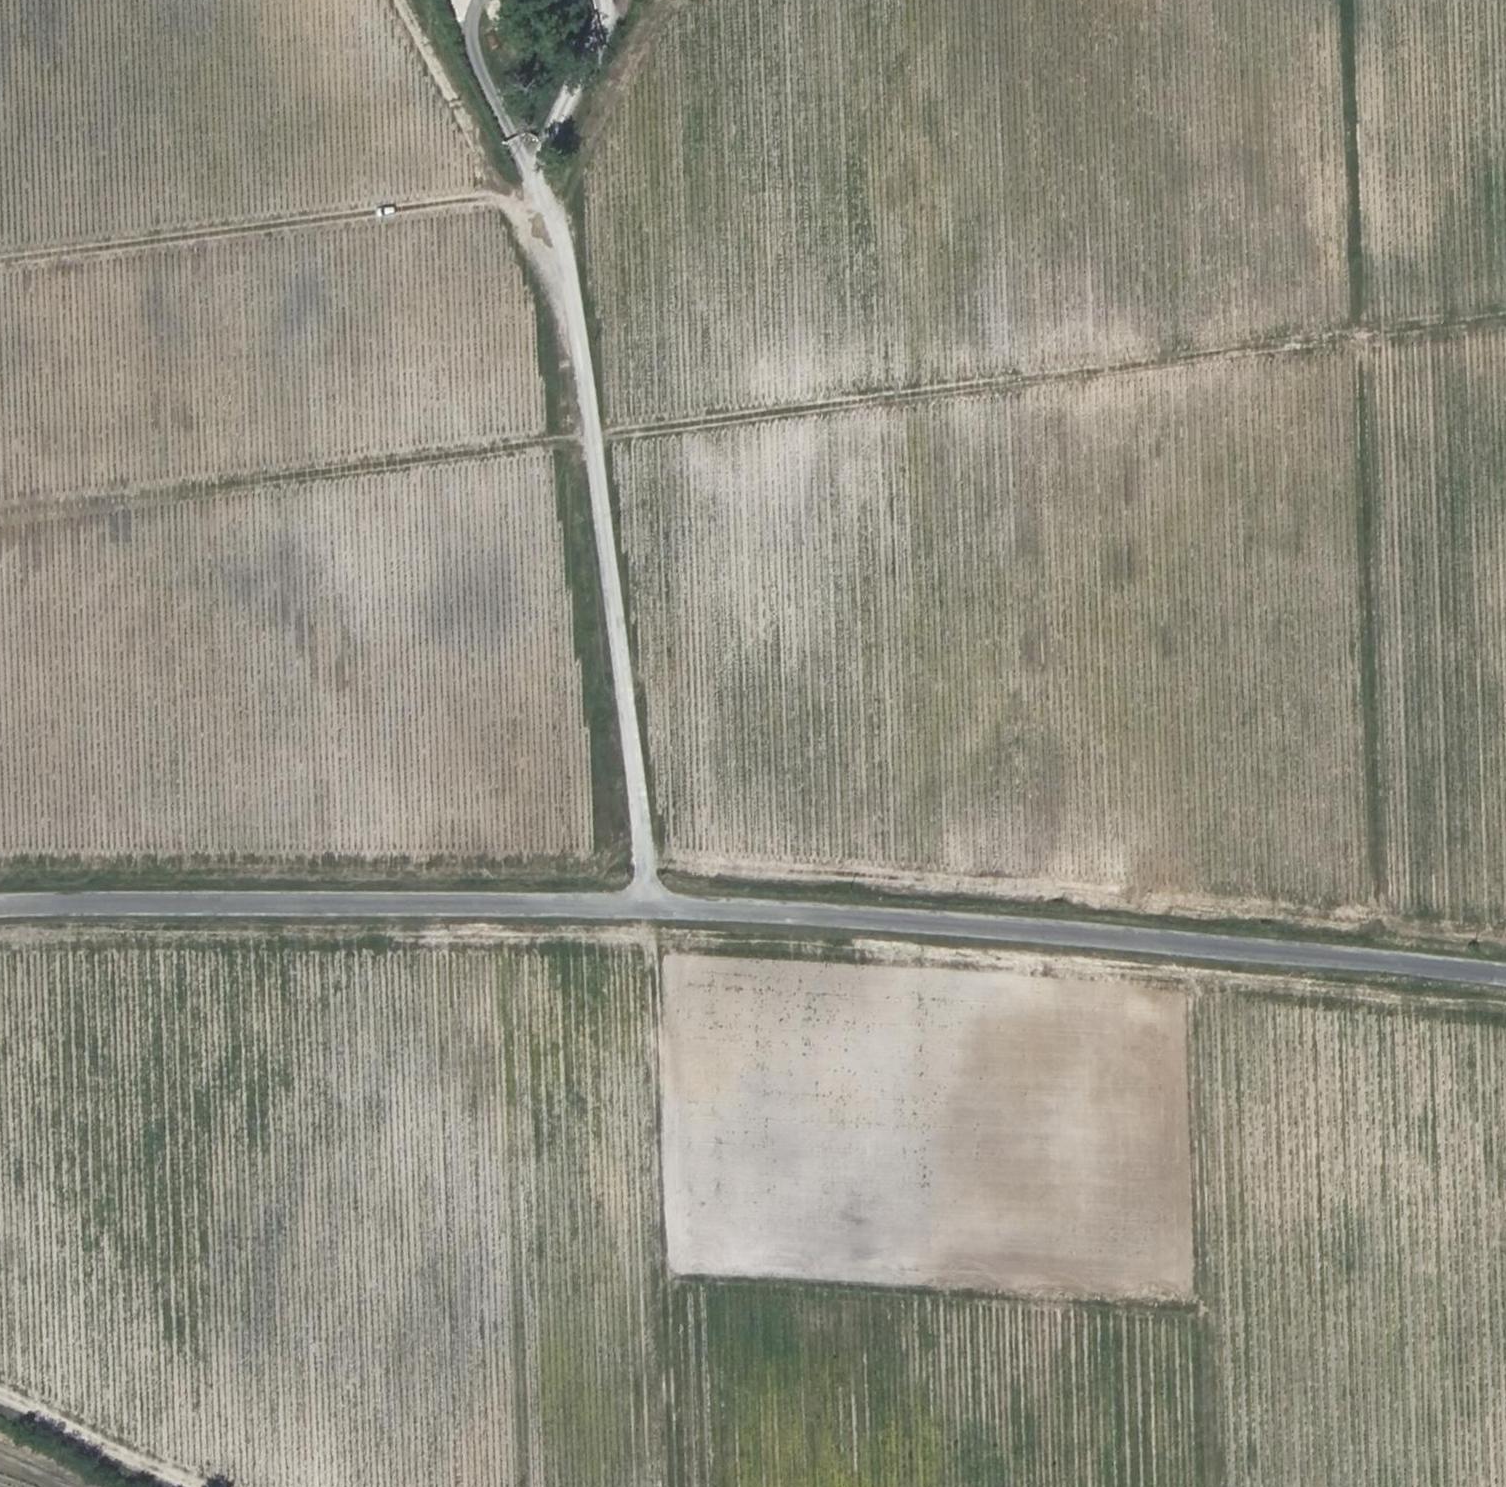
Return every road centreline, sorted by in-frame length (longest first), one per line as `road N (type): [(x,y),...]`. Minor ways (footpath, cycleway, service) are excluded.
road 1 (unclassified): [(0,907),(650,904),(1074,931),(1505,974)]
road 2 (track): [(0,1408),(175,1486)]

